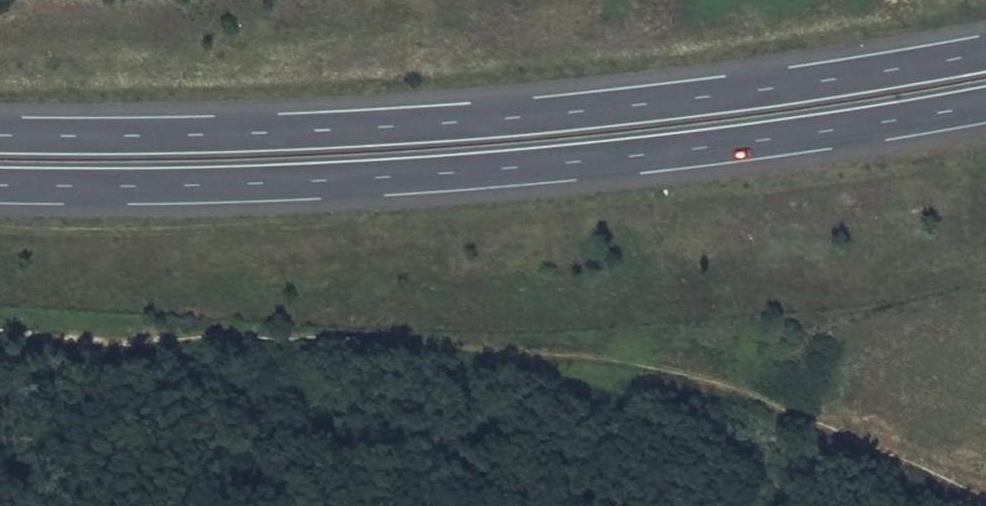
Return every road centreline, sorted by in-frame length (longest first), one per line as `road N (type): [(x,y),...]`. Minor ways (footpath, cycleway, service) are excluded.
road 1 (track): [(0,328),(108,340),(449,344),(719,376),(985,491)]
road 2 (trunk): [(985,52),(676,101),(483,120),(0,135)]
road 3 (trunk): [(0,185),(440,173),(640,156),(985,103)]

